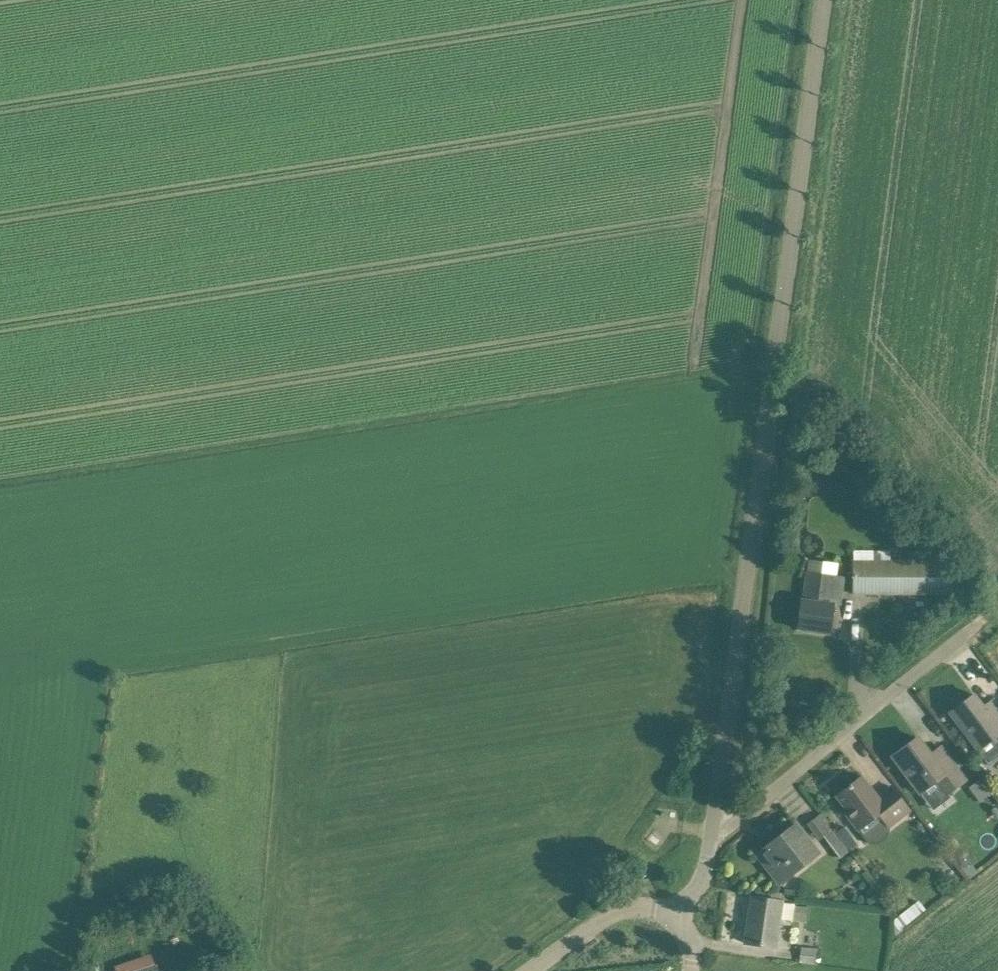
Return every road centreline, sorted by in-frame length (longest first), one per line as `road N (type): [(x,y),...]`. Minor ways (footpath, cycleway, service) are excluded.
road 1 (unclassified): [(713,834),(824,0)]
road 2 (unclassified): [(713,834),(984,620)]
road 3 (residential): [(526,970),(618,907),(680,912)]

